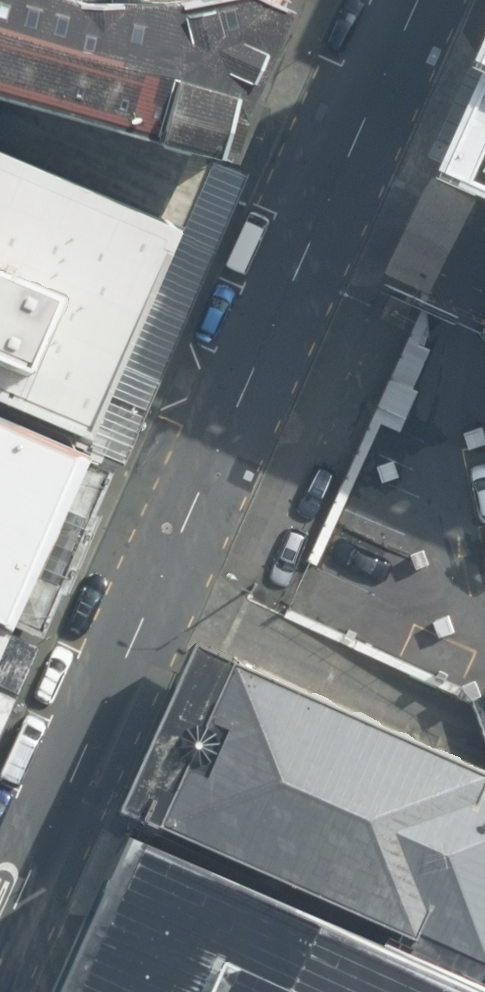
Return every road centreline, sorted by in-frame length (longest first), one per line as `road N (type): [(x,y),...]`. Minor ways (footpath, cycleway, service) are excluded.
road 1 (tertiary): [(0,952),(422,0)]

